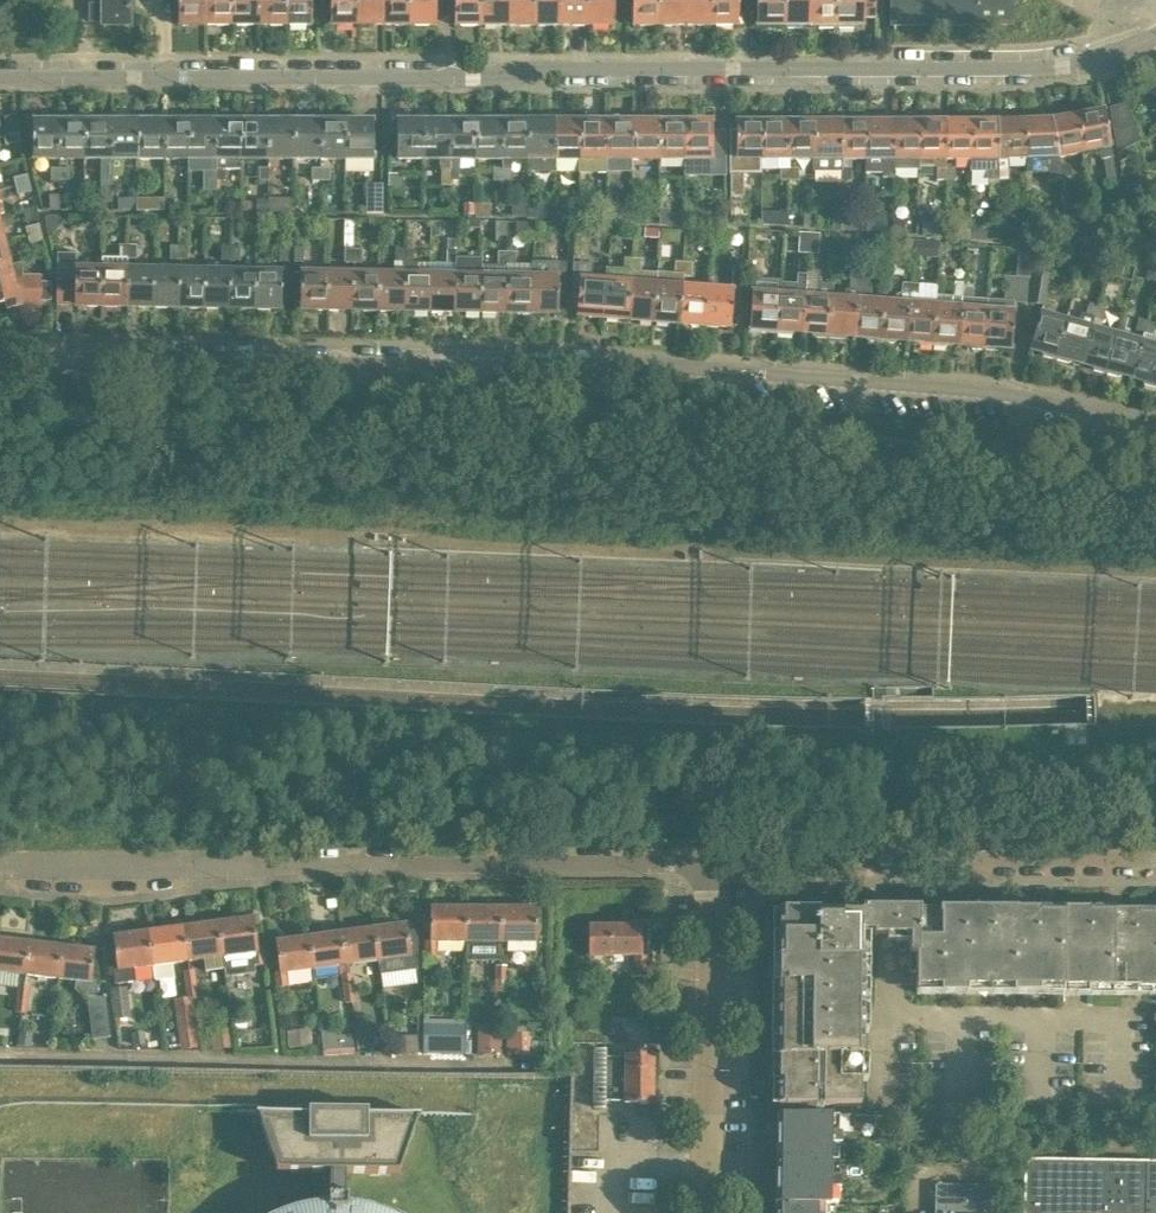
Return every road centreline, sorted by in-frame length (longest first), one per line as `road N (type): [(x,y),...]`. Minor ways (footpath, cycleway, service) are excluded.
road 1 (tertiary): [(0,359),(634,366),(1005,391),(1155,430)]
road 2 (tertiary): [(1155,34),(1070,65),(0,77)]
road 3 (residential): [(708,864),(0,865)]
road 4 (residential): [(1155,859),(708,864)]
road 5 (residential): [(706,1212),(708,864)]

